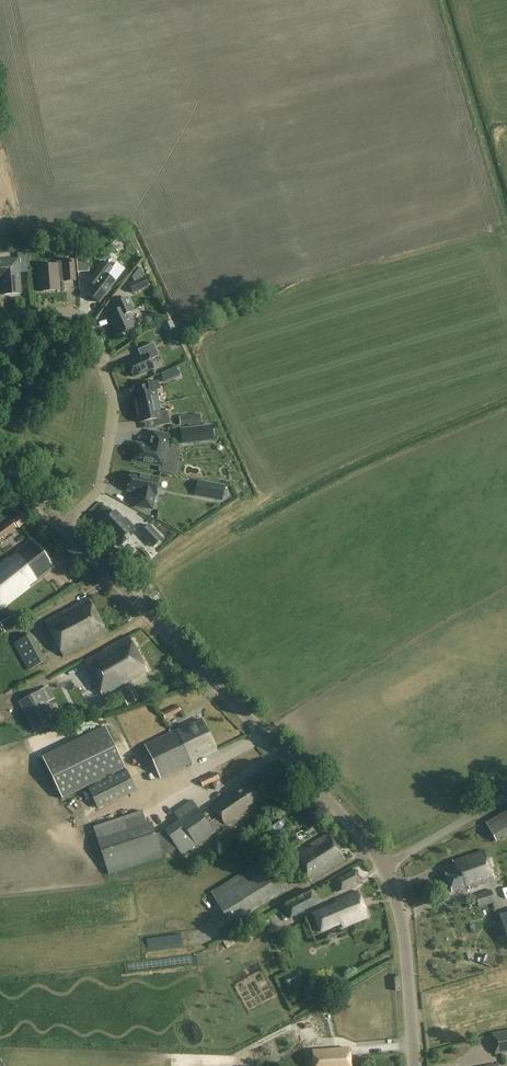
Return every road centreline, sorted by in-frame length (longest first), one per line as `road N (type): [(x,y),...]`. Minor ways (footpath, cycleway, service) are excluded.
road 1 (tertiary): [(384,868),(64,525)]
road 2 (residential): [(64,525),(100,489),(115,408),(102,352),(87,321),(73,313),(14,317),(0,328)]
road 3 (tertiary): [(416,1065),(404,934),(384,868)]
road 4 (track): [(260,504),(127,591)]
road 5 (unclassified): [(384,868),(506,797)]

